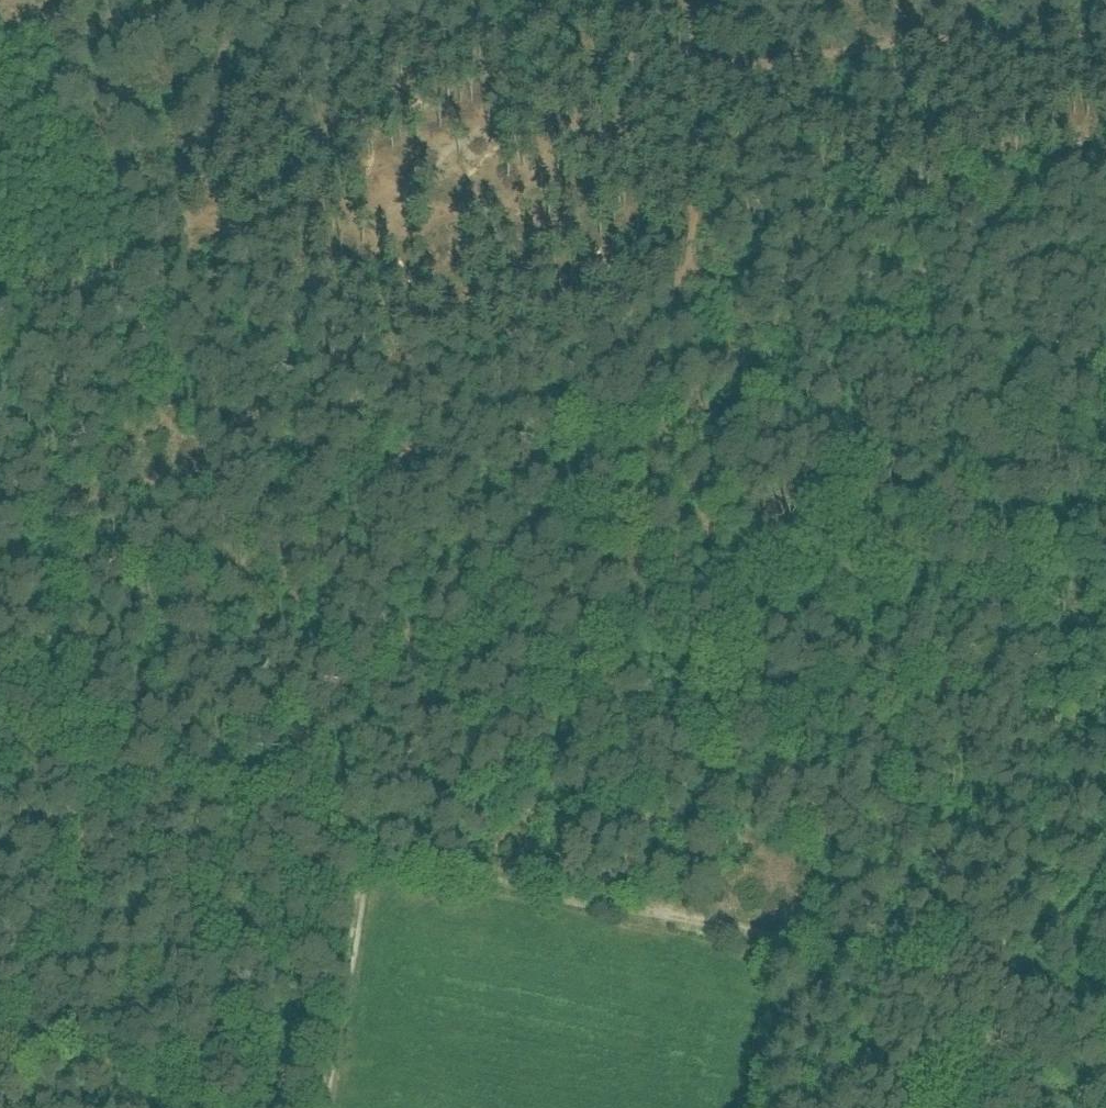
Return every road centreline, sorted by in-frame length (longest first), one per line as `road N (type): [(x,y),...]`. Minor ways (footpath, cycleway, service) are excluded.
road 1 (track): [(0,763),(942,976)]
road 2 (track): [(340,1107),(380,848)]

